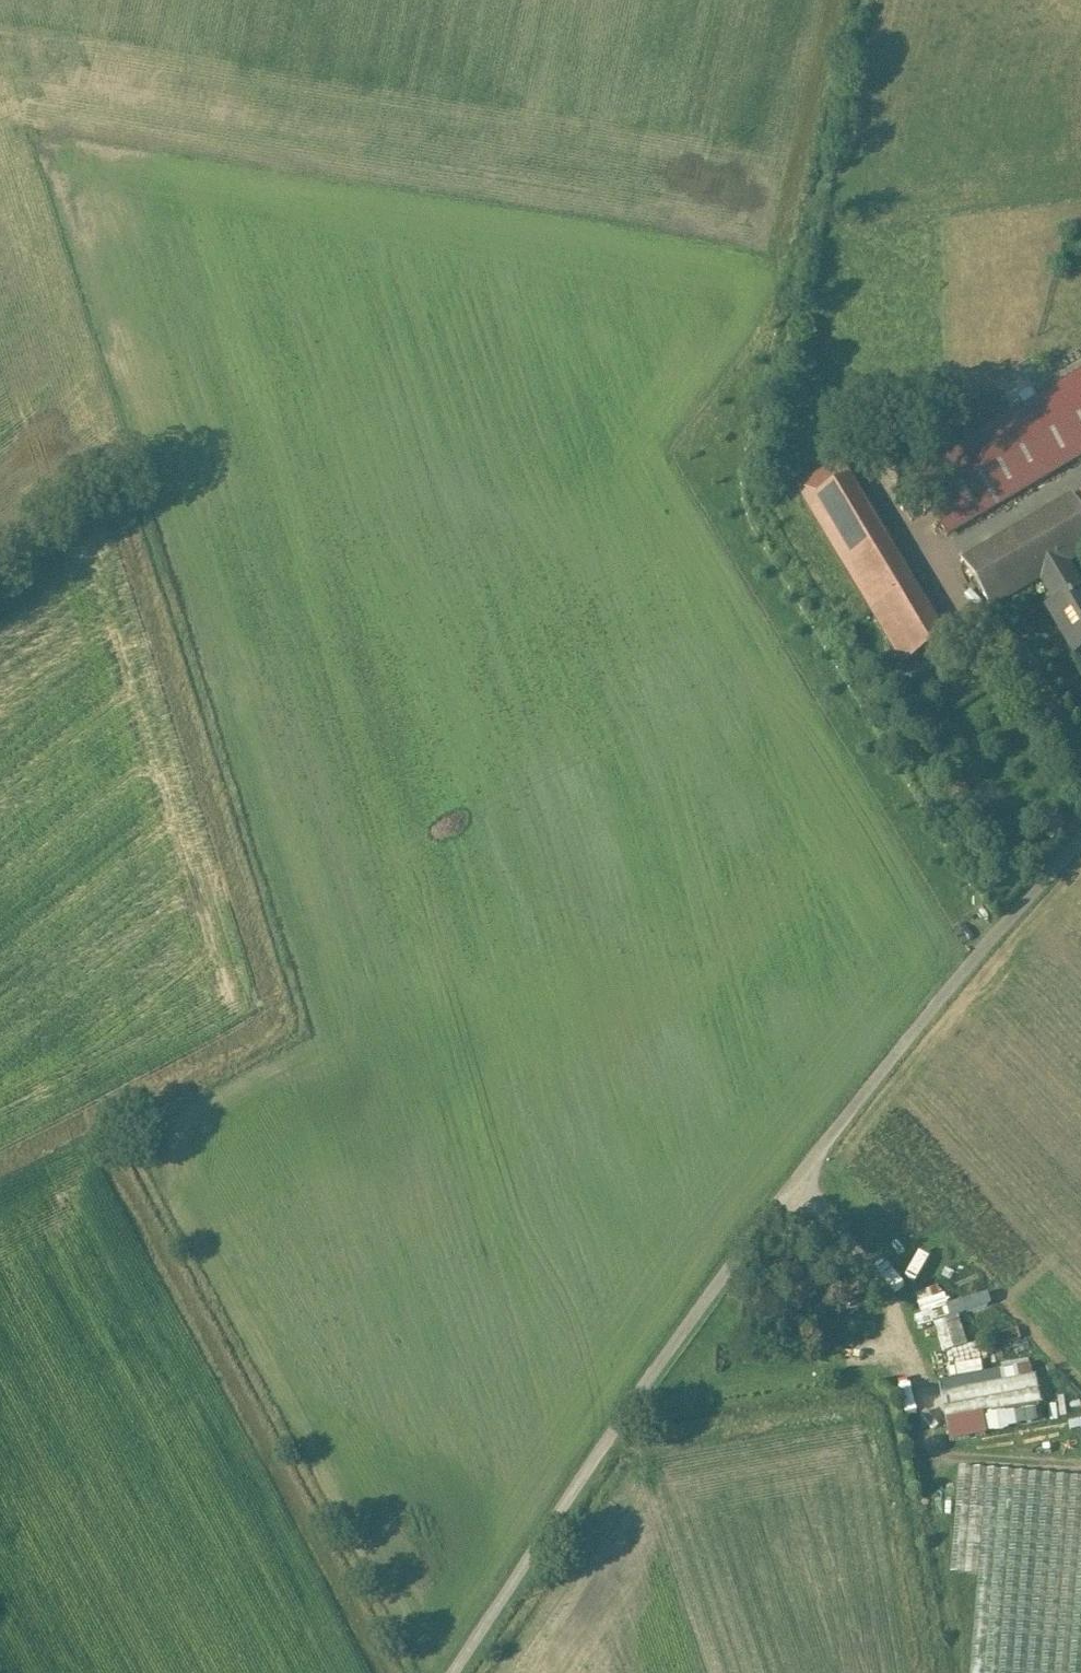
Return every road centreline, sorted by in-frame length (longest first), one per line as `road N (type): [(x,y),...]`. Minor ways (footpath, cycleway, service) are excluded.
road 1 (unclassified): [(453,1672),(664,1364),(863,1096),(1080,838)]

